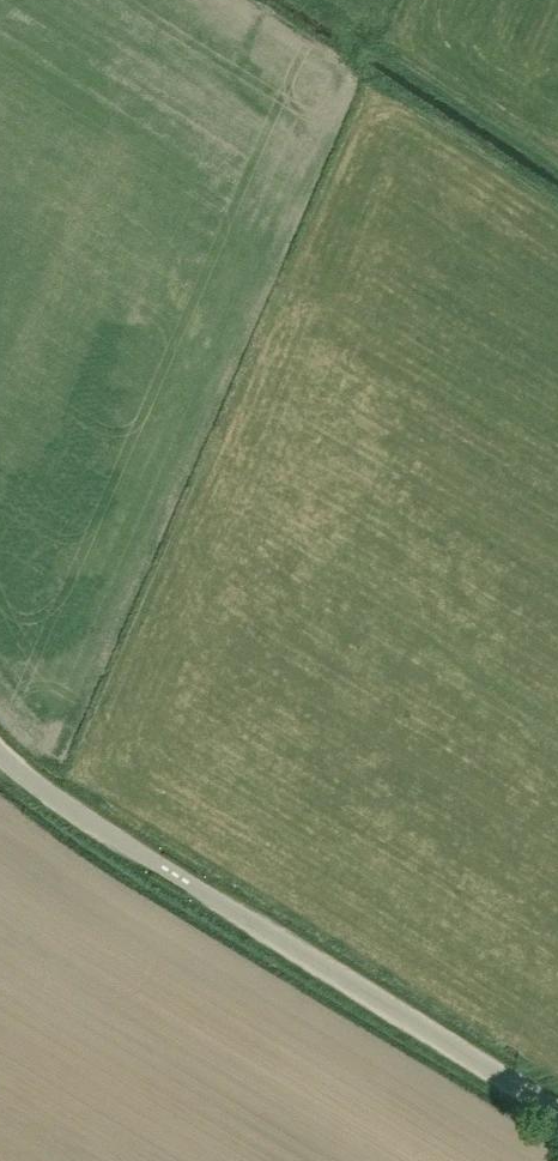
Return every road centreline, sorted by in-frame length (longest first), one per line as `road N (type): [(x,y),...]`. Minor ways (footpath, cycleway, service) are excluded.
road 1 (unclassified): [(557,1113),(29,781),(0,753)]

